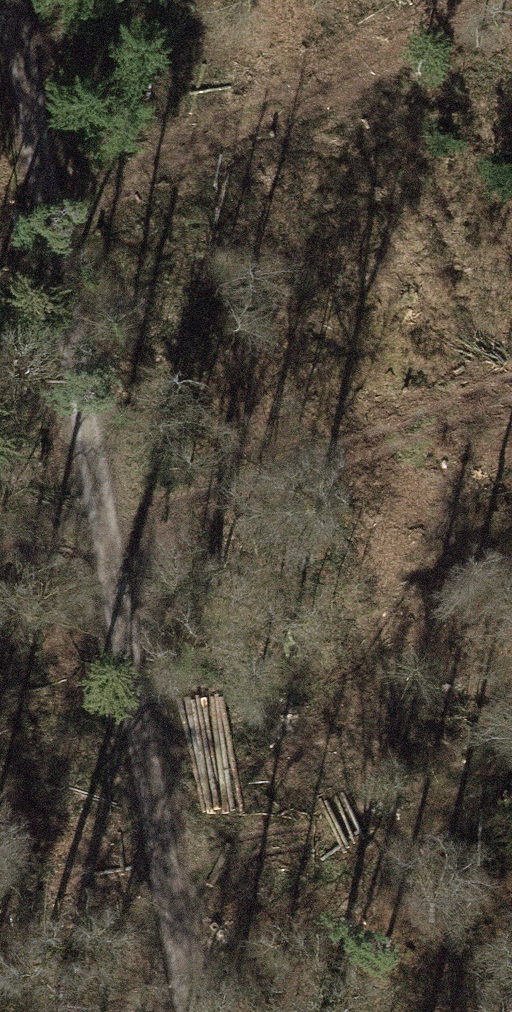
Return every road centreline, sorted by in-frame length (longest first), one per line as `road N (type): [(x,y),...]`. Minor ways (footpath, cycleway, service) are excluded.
road 1 (track): [(0,20),(183,1011)]
road 2 (track): [(99,555),(511,397)]

